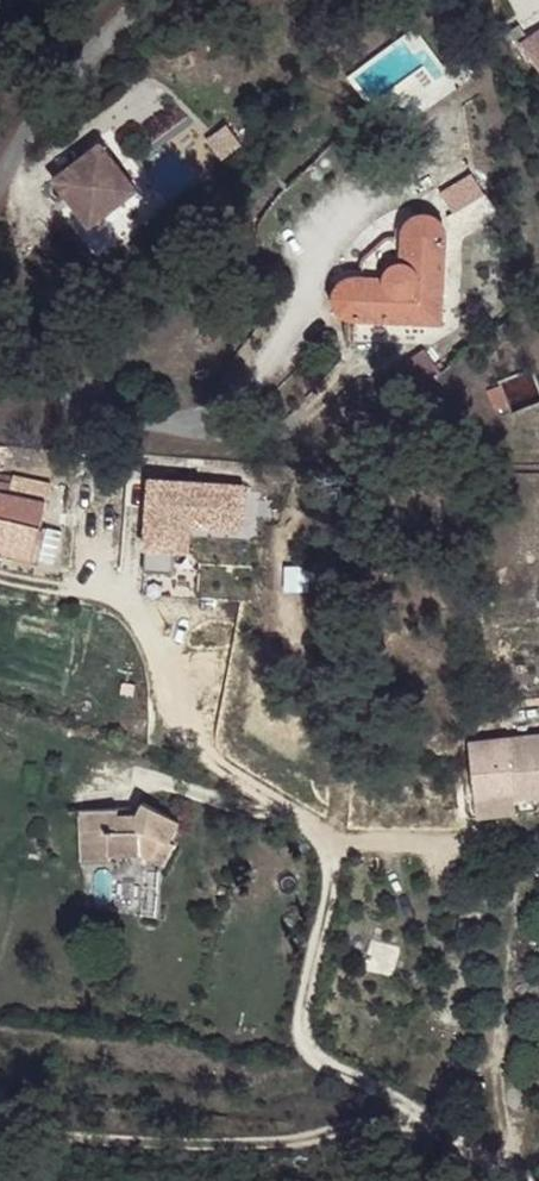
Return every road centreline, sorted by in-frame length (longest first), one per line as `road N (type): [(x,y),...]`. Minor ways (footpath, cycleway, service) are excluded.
road 1 (unclassified): [(0,297),(54,363),(135,422),(208,441),(250,432),(277,409),(290,381),(309,260),(366,208),(443,162)]
road 2 (unclassified): [(402,1147),(336,1123),(326,1105),(337,854),(313,805),(249,784)]
road 3 (unclassified): [(0,1130),(295,1154),(402,1147)]
road 4 (unclassified): [(249,784),(157,753),(89,594),(0,569)]
road 5 (unclassified): [(249,784),(198,799),(115,772),(44,775),(0,763)]
road 6 (unclassified): [(109,0),(0,129)]

